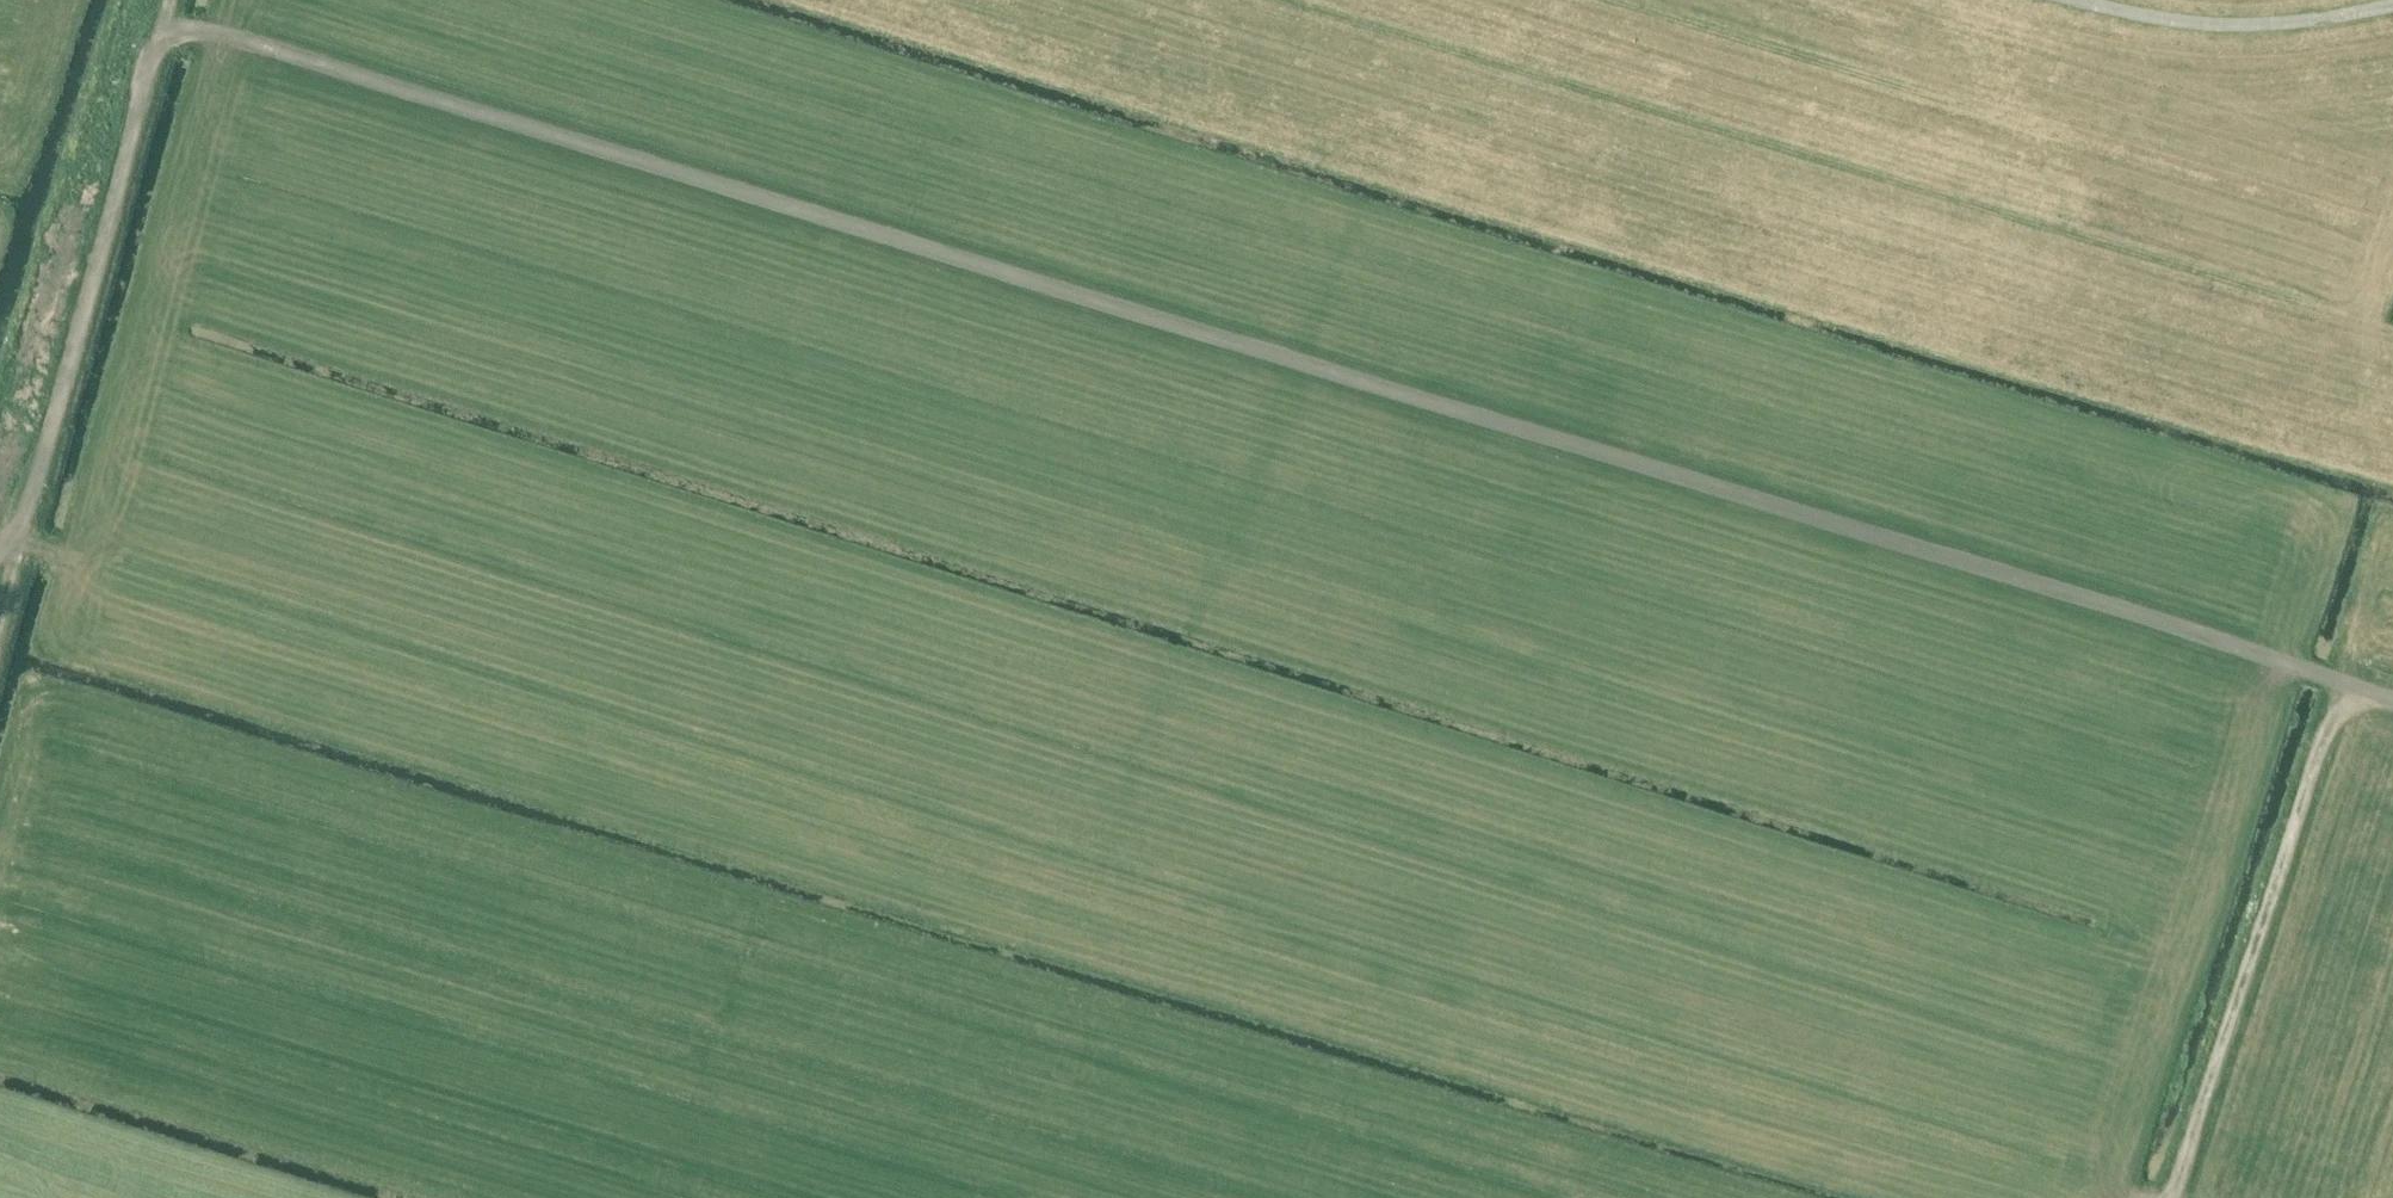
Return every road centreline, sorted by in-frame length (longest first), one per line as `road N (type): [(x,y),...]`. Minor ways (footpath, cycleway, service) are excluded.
road 1 (track): [(0,623),(173,0)]
road 2 (track): [(2392,9),(2284,29),(2222,29),(2075,0)]

